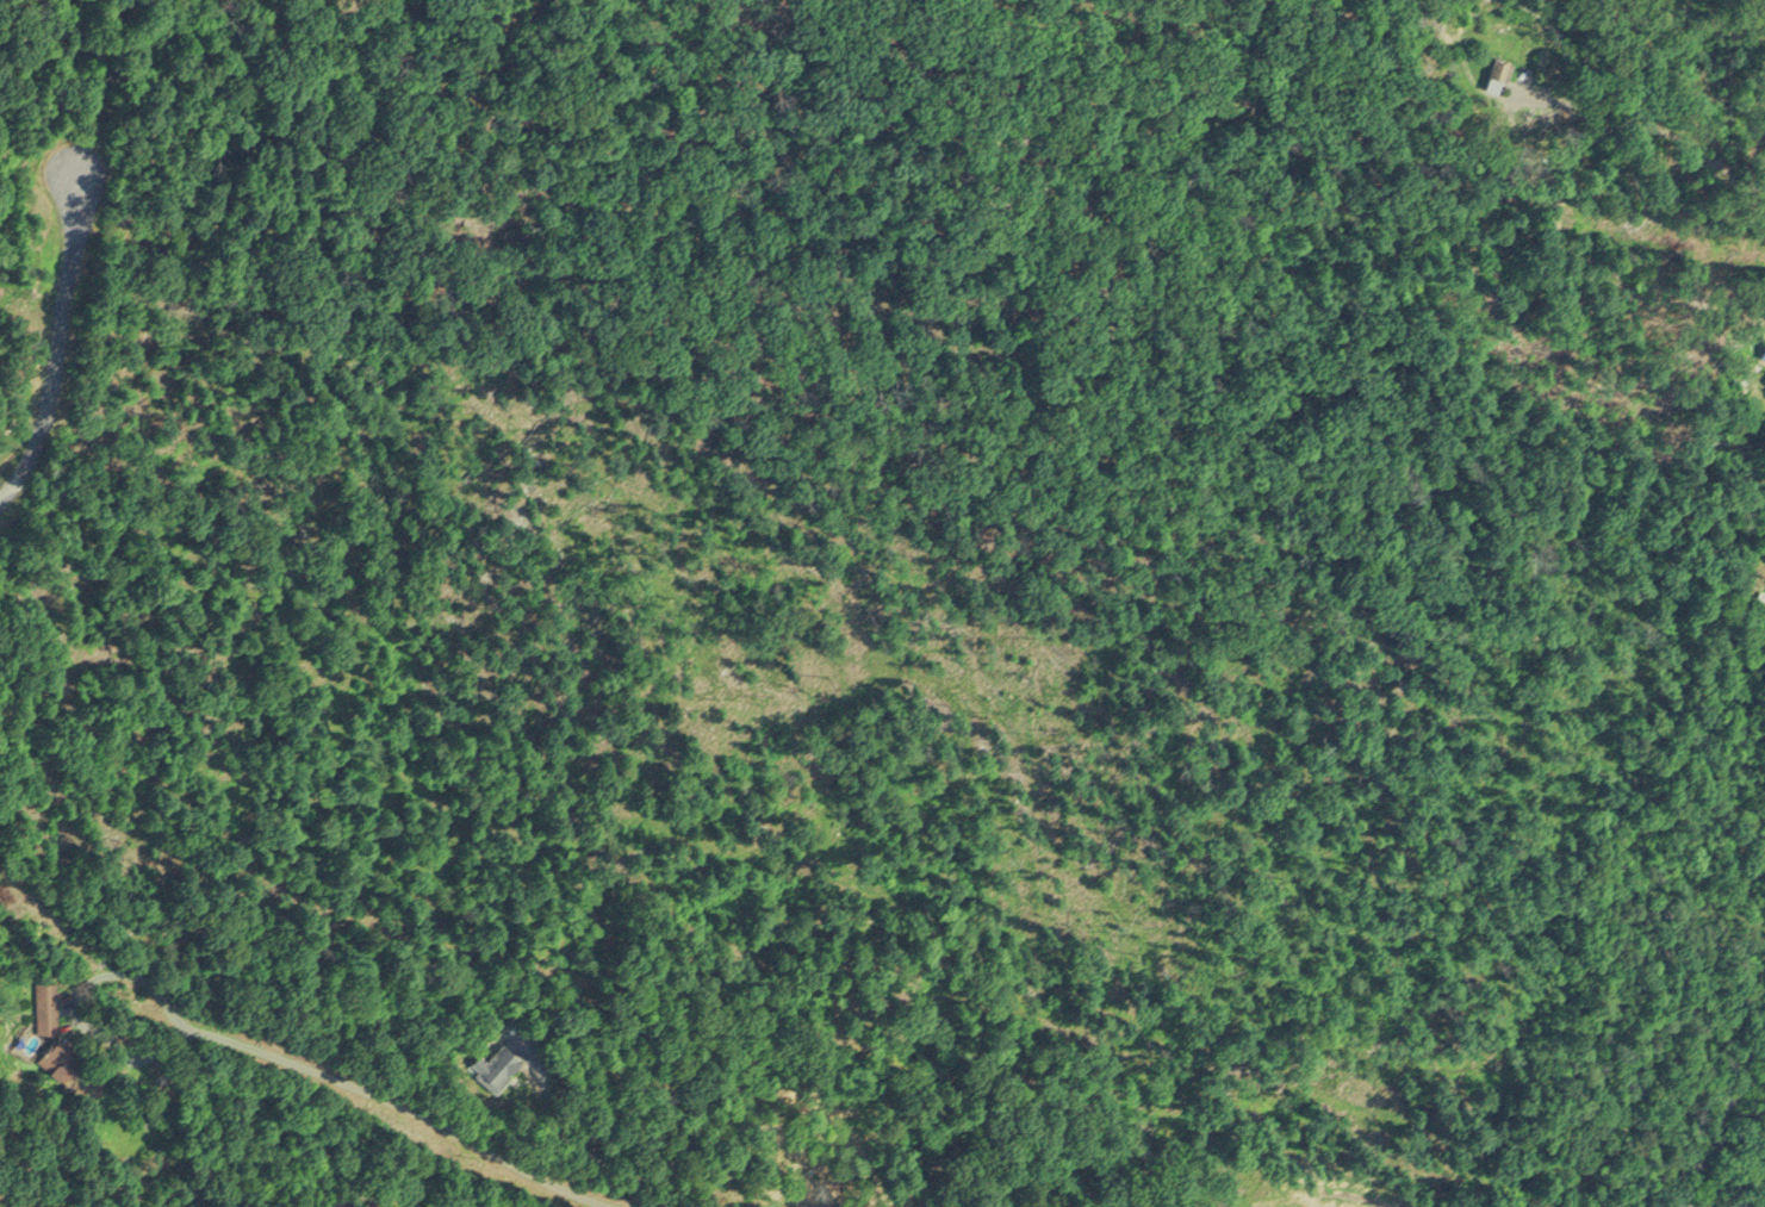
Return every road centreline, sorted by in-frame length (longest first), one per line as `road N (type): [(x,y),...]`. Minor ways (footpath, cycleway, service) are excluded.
road 1 (residential): [(0,481),(19,454),(39,391),(79,170)]
road 2 (residential): [(1677,1206),(1764,1022)]
road 3 (track): [(112,977),(0,888)]
road 4 (residential): [(555,1125),(645,1206)]

